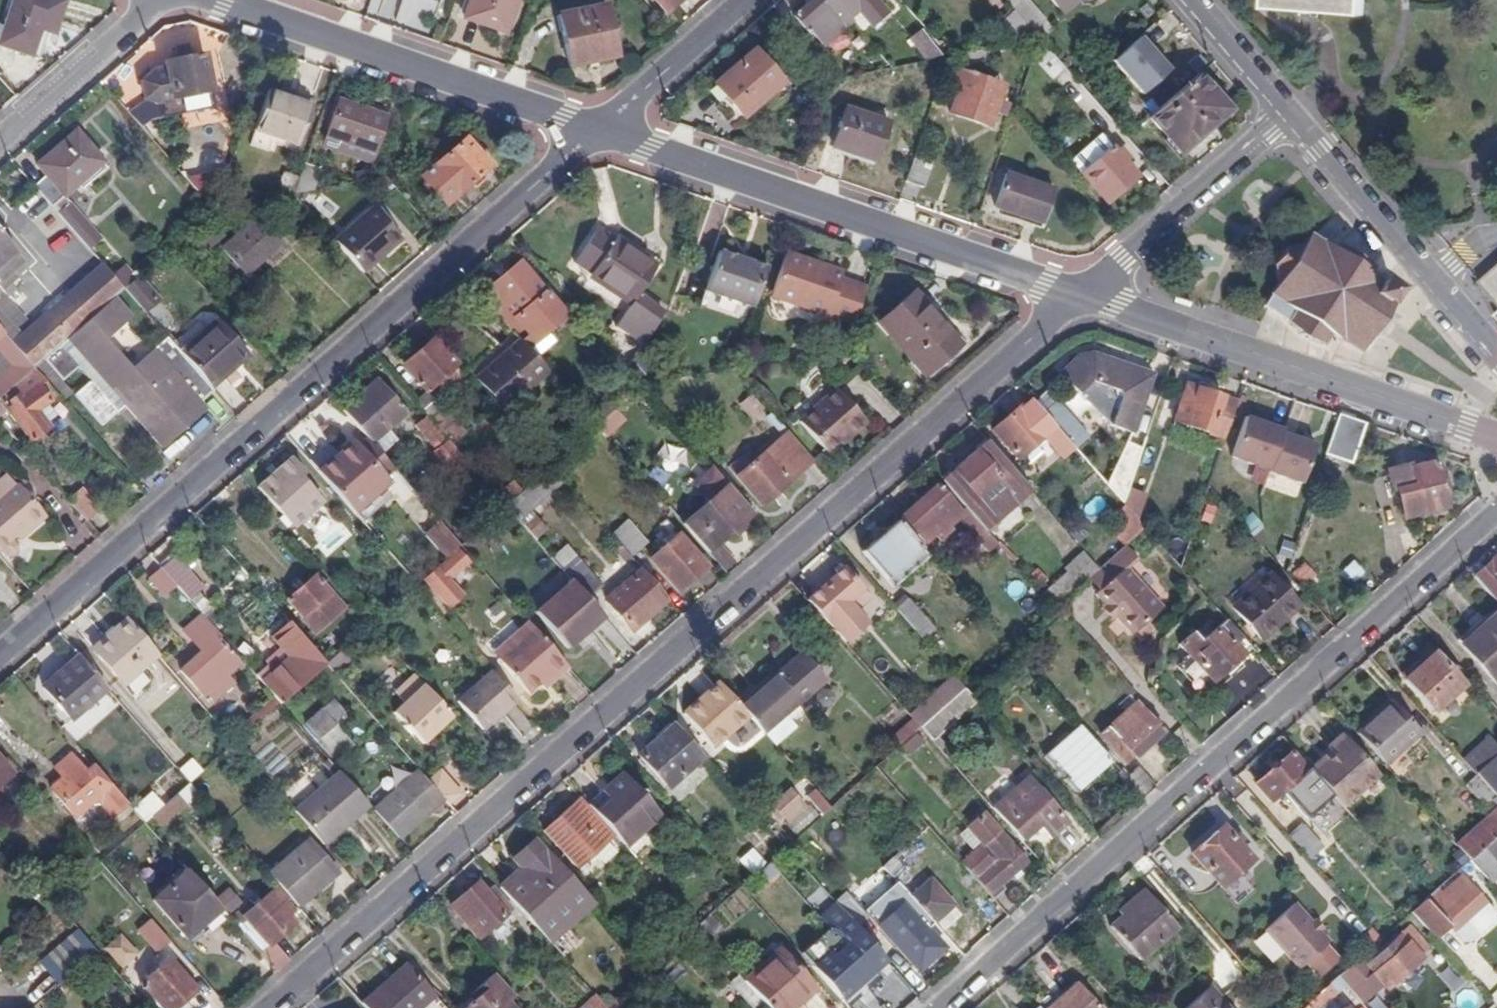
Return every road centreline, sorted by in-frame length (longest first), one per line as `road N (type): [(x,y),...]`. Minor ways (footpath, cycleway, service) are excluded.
road 1 (residential): [(271,1007),(1079,297)]
road 2 (residential): [(0,656),(601,128)]
road 3 (residential): [(940,1007),(1496,511)]
road 4 (tertiary): [(1079,297),(601,128)]
road 5 (tertiary): [(1496,437),(1079,297)]
road 6 (tertiary): [(601,128),(222,0)]
road 7 (tertiary): [(1496,359),(1290,115)]
road 8 (residential): [(1290,115),(1079,297)]
road 9 (residential): [(0,141),(162,0)]
road 10 (residential): [(601,128),(745,0)]
road 11 (tertiary): [(1183,0),(1290,115)]

